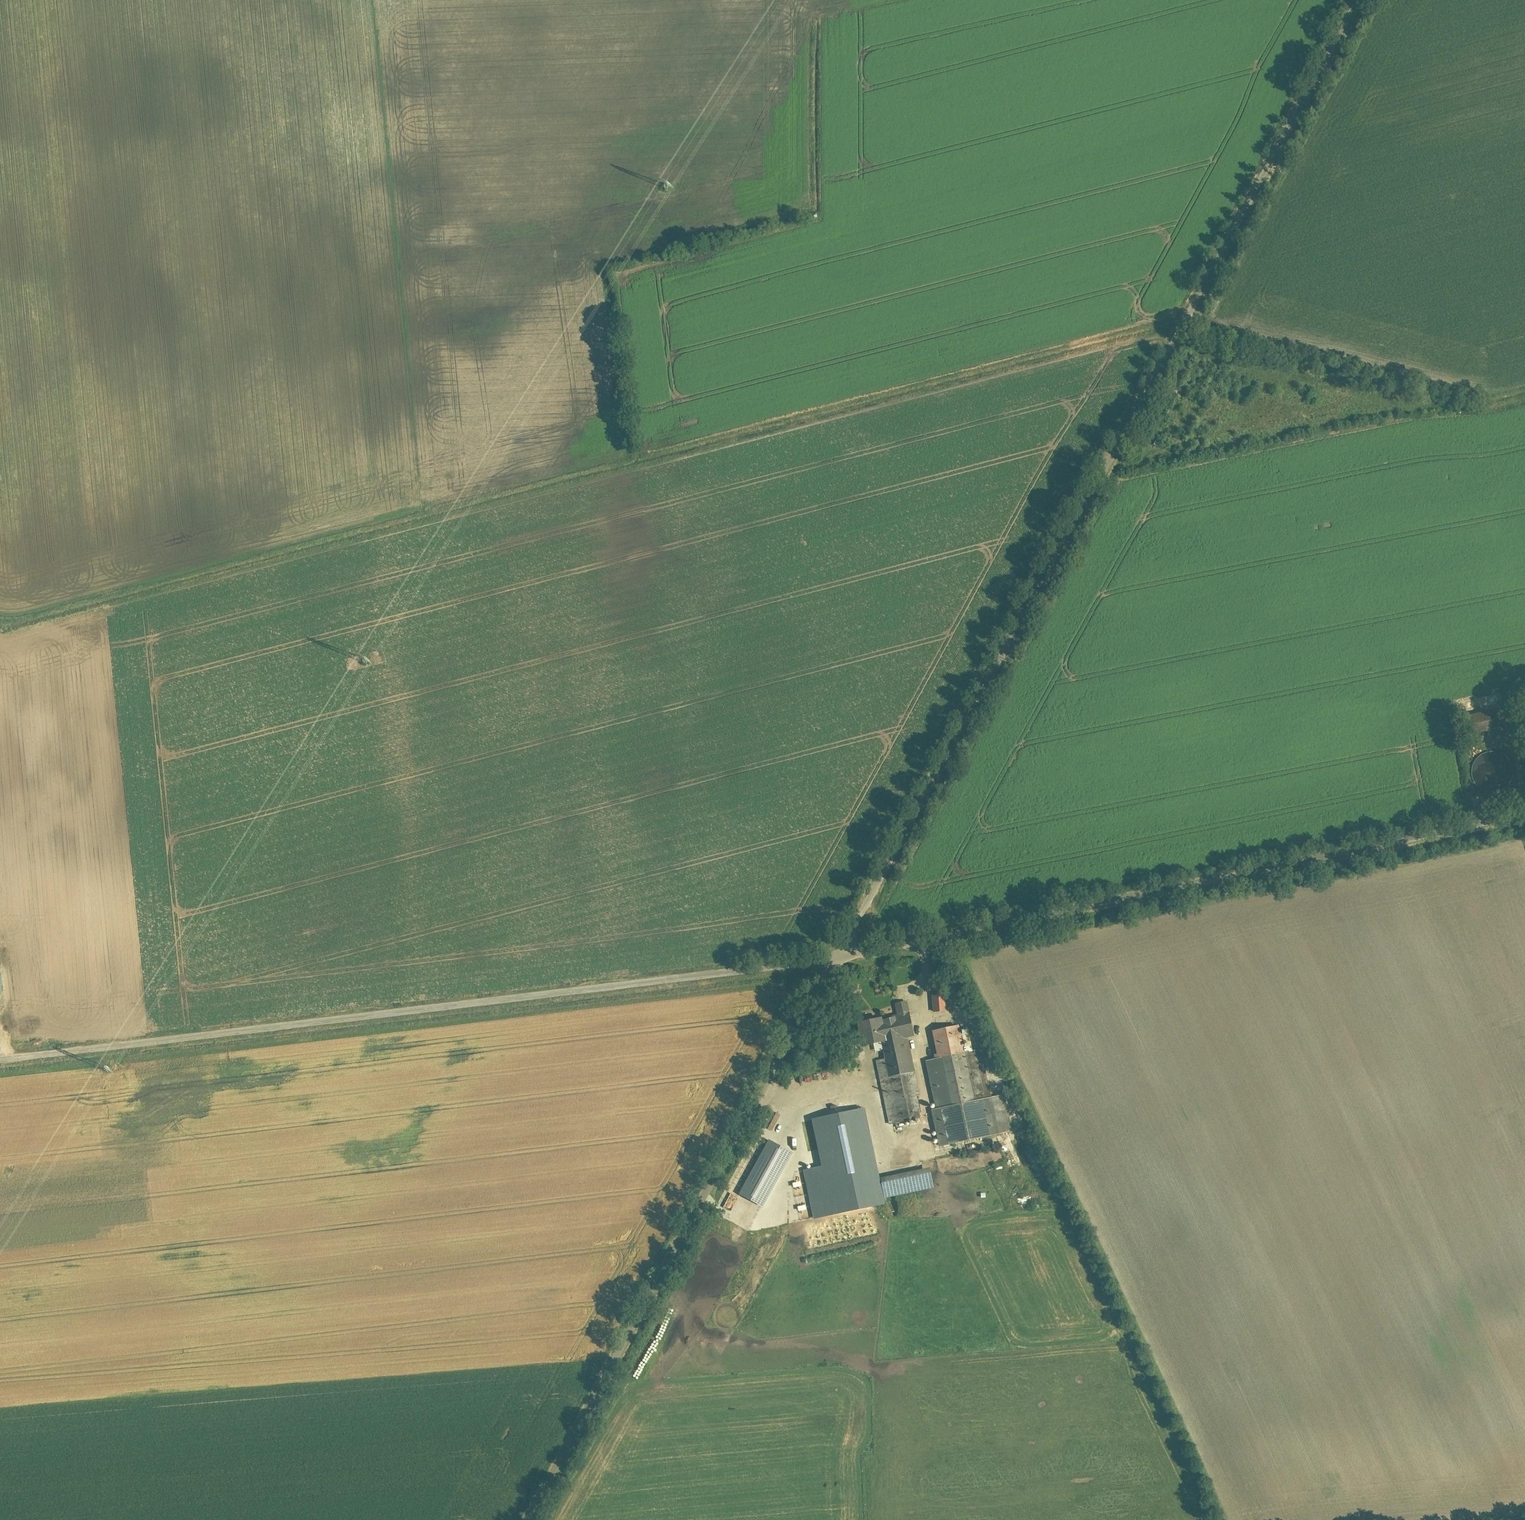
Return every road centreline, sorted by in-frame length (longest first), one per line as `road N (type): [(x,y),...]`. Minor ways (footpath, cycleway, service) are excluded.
road 1 (residential): [(841,958),(1364,0)]
road 2 (unclassified): [(0,1061),(841,958)]
road 3 (unclassified): [(841,958),(1524,818)]
road 4 (residential): [(841,958),(527,1519)]

